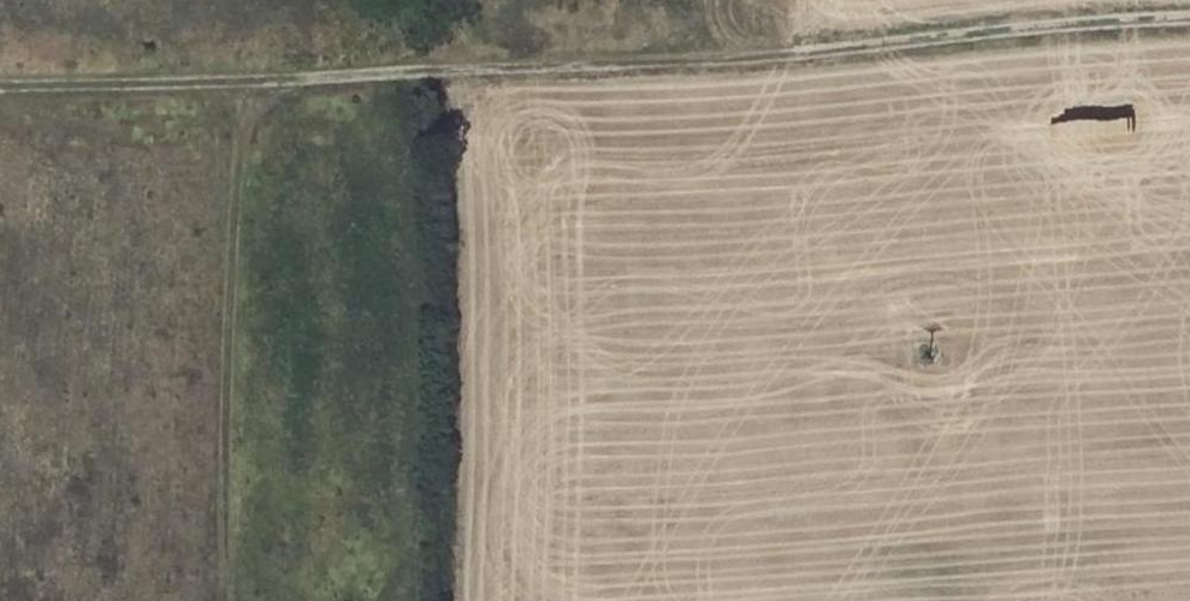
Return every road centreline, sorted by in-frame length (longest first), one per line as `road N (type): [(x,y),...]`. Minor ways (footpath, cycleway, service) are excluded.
road 1 (track): [(0,89),(280,90),(837,56),(1189,24)]

